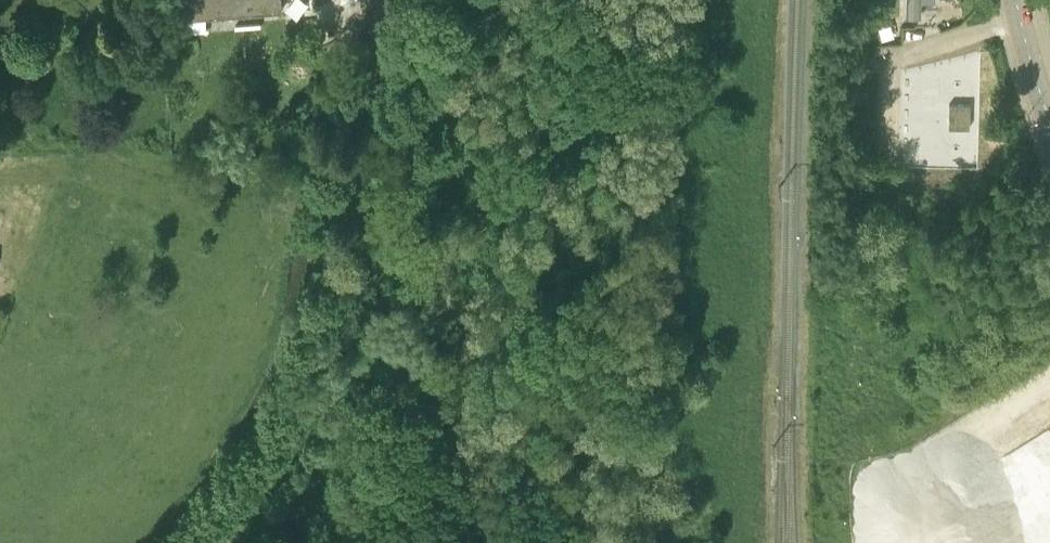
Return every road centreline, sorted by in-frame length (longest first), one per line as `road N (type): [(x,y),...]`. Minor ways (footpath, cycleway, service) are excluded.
road 1 (secondary): [(1049,119),(1017,0)]

